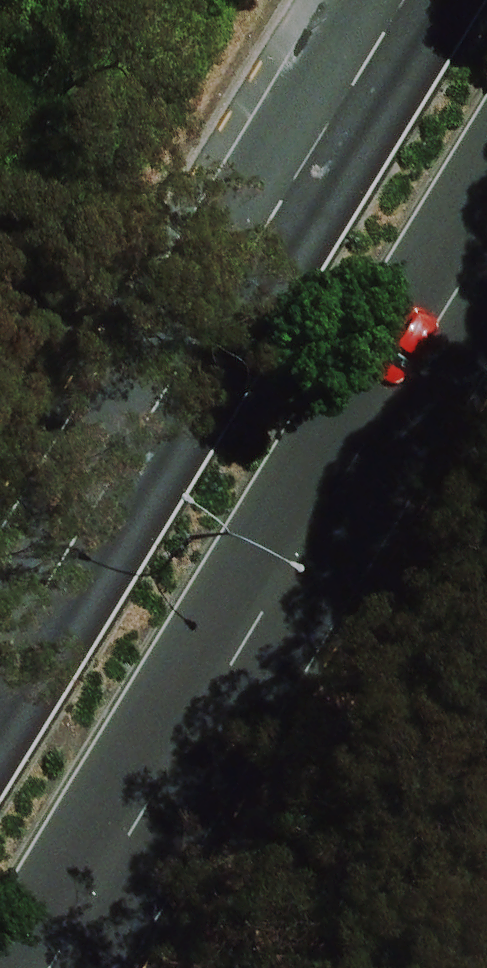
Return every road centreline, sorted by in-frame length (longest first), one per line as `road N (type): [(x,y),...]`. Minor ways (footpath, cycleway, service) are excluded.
road 1 (trunk): [(486,260),(65,967)]
road 2 (trunk): [(0,609),(368,0)]

